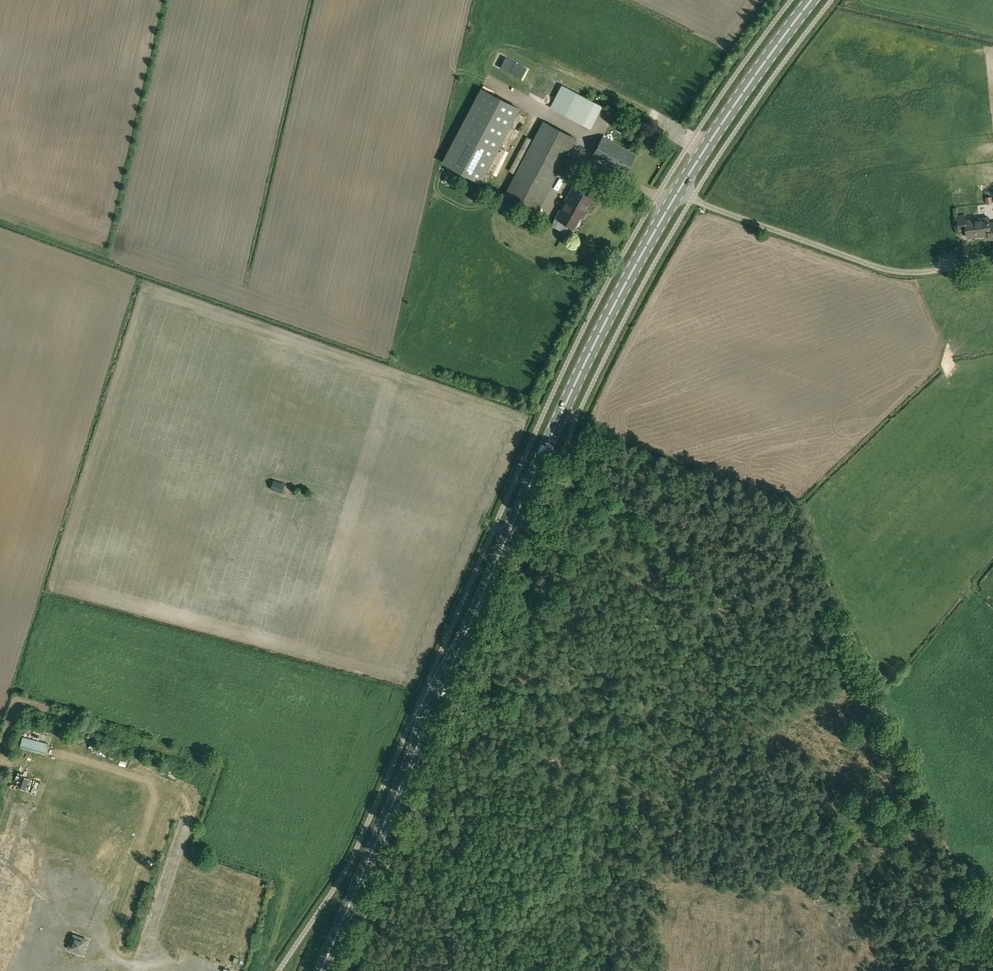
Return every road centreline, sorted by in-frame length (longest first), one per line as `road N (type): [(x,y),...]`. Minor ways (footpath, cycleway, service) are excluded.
road 1 (secondary): [(322,970),(605,326),(723,123),(813,0)]

